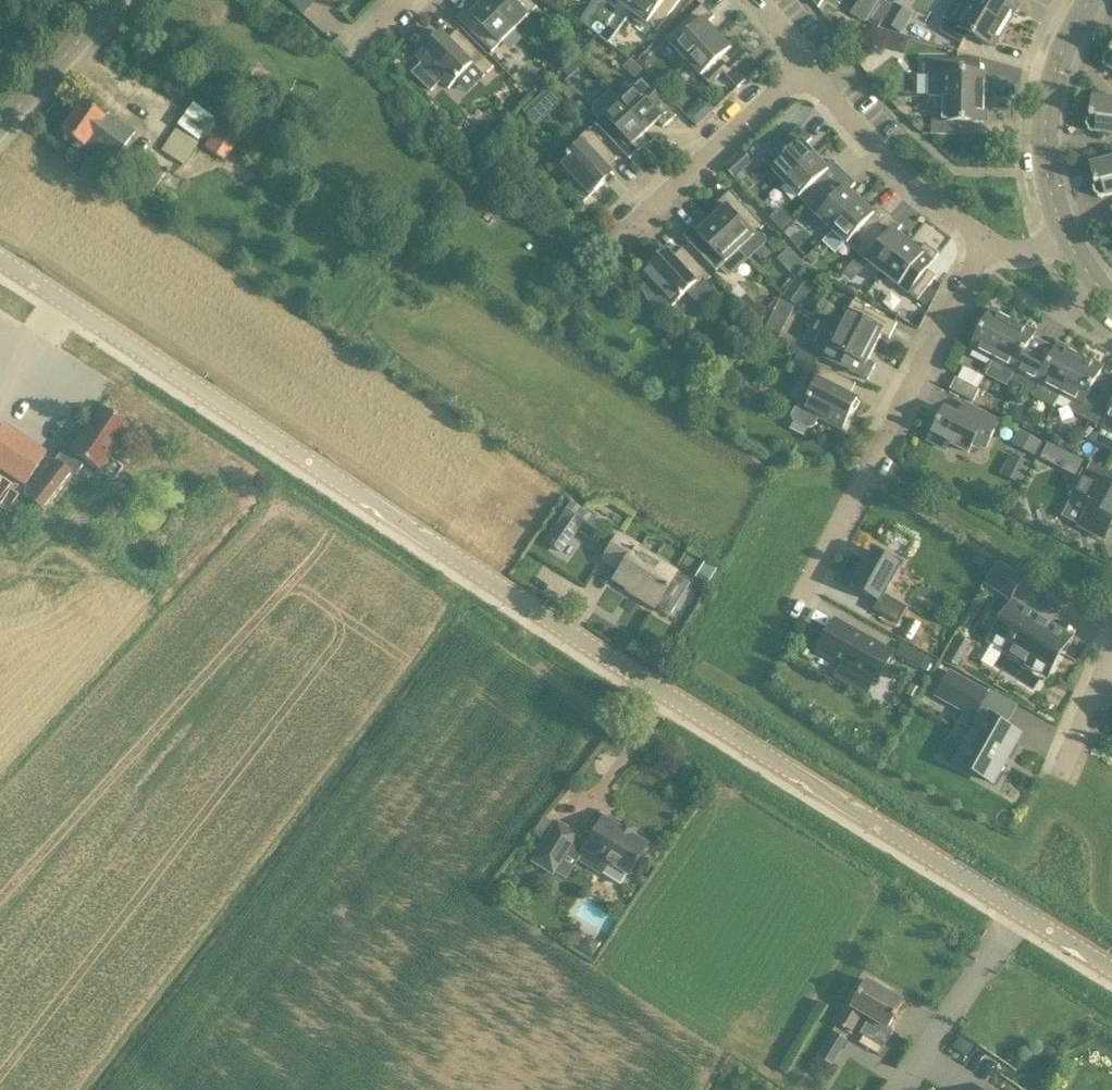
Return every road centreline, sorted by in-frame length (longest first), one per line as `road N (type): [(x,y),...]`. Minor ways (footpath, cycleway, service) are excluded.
road 1 (tertiary): [(1111,968),(374,512),(0,262)]
road 2 (residential): [(794,615),(984,244)]
road 3 (residential): [(984,244),(837,119),(794,66)]
road 4 (residential): [(1062,243),(1046,142),(1051,87),(1088,0)]
road 5 (residential): [(616,242),(794,66)]
road 6 (residential): [(0,119),(108,0)]
road 7 (residential): [(1061,777),(1111,655)]

